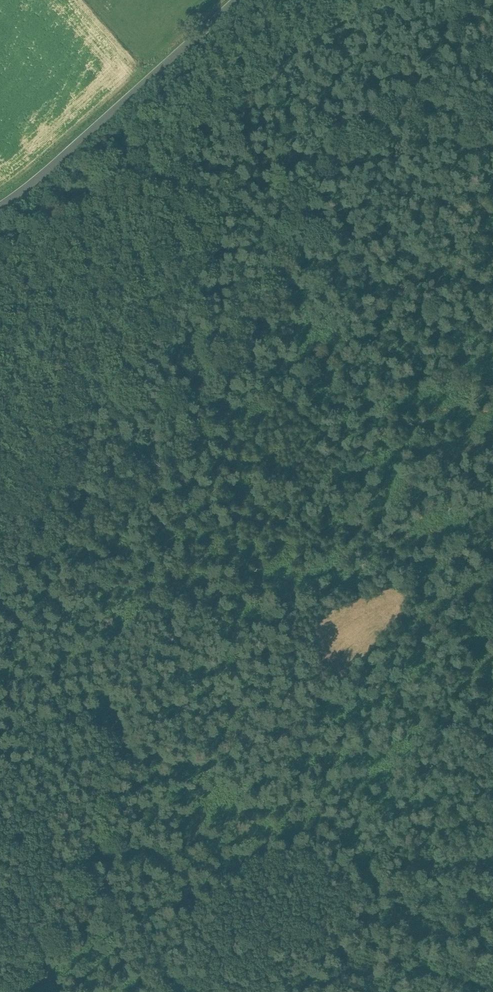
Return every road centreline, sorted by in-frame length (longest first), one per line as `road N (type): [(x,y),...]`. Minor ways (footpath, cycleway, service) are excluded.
road 1 (track): [(0,241),(97,184),(237,57),(316,0)]
road 2 (unclassified): [(236,0),(25,189),(0,201)]

